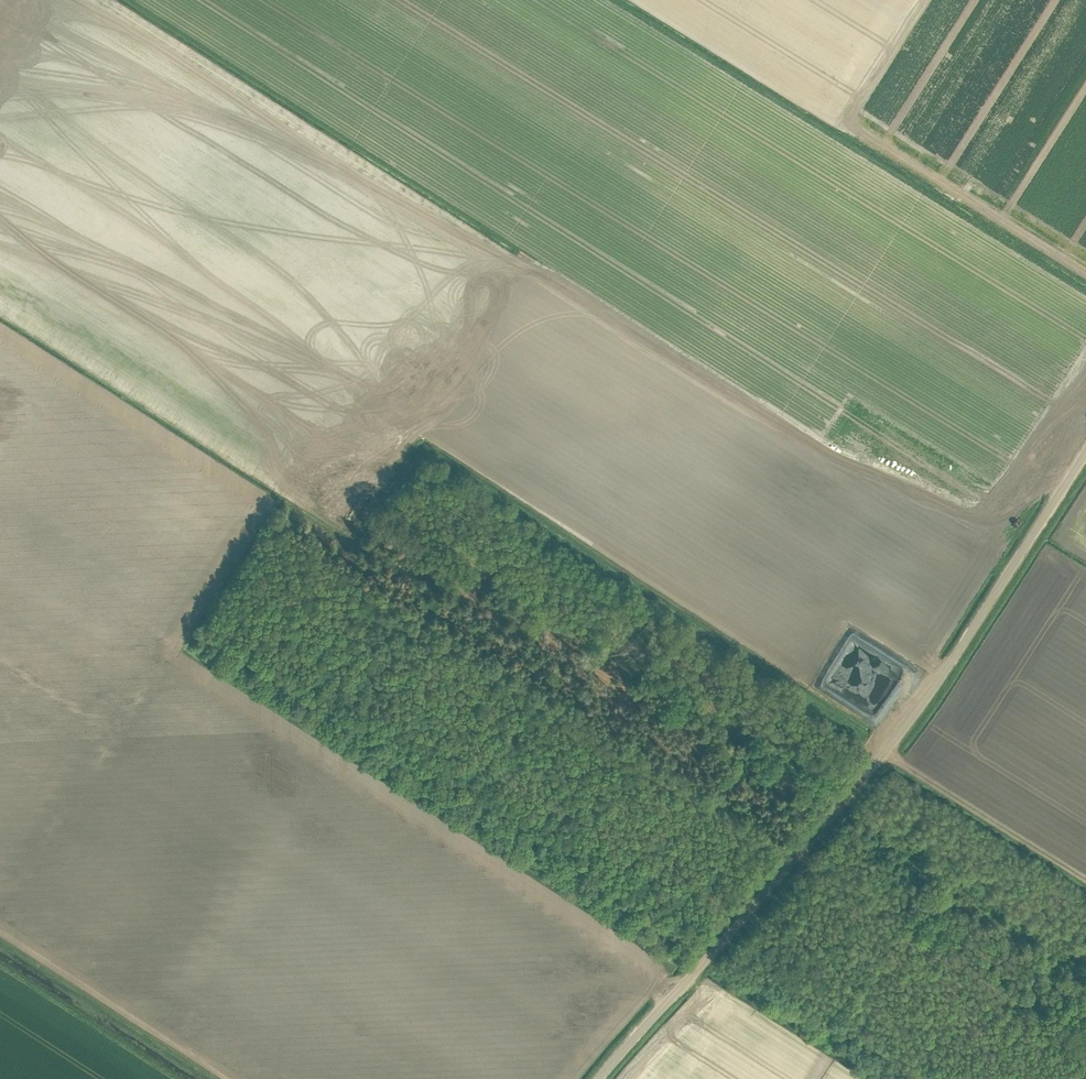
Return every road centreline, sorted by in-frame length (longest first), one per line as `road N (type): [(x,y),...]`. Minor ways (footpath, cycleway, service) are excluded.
road 1 (unclassified): [(598,1078),(894,739),(1085,450)]

